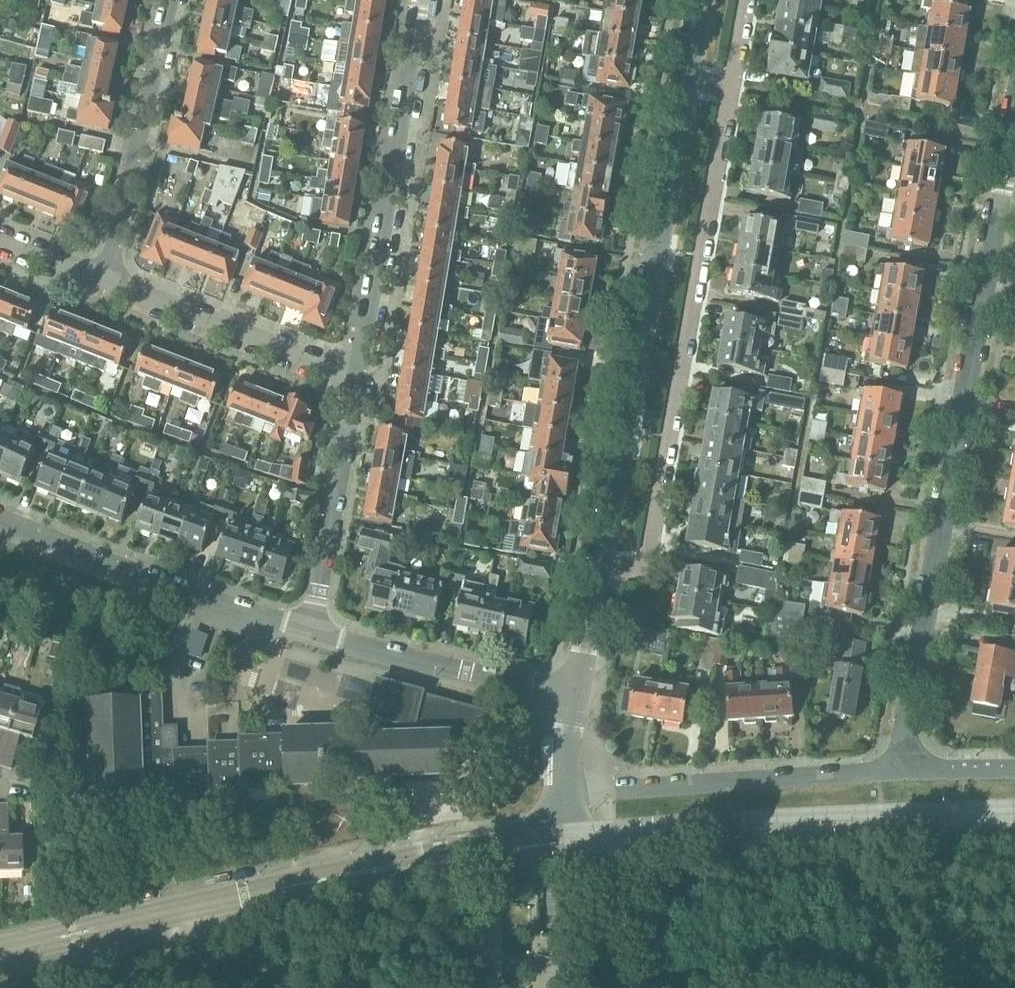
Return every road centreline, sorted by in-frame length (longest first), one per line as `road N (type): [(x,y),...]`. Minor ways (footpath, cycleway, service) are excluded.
road 1 (residential): [(900,768),(1014,100)]
road 2 (residential): [(0,948),(443,856),(570,839)]
road 3 (residential): [(598,569),(649,566),(732,88)]
road 4 (residential): [(598,569),(686,79)]
road 5 (residential): [(570,839),(880,815),(1014,813)]
road 6 (residential): [(356,376),(420,0)]
road 7 (residential): [(900,768),(568,792)]
road 8 (residential): [(0,518),(310,631)]
road 9 (residential): [(107,279),(170,0)]
road 10 (residential): [(310,631),(575,696)]
road 11 (residential): [(356,376),(107,279)]
road 12 (residential): [(310,631),(356,376)]
road 13 (residential): [(575,696),(598,569)]

